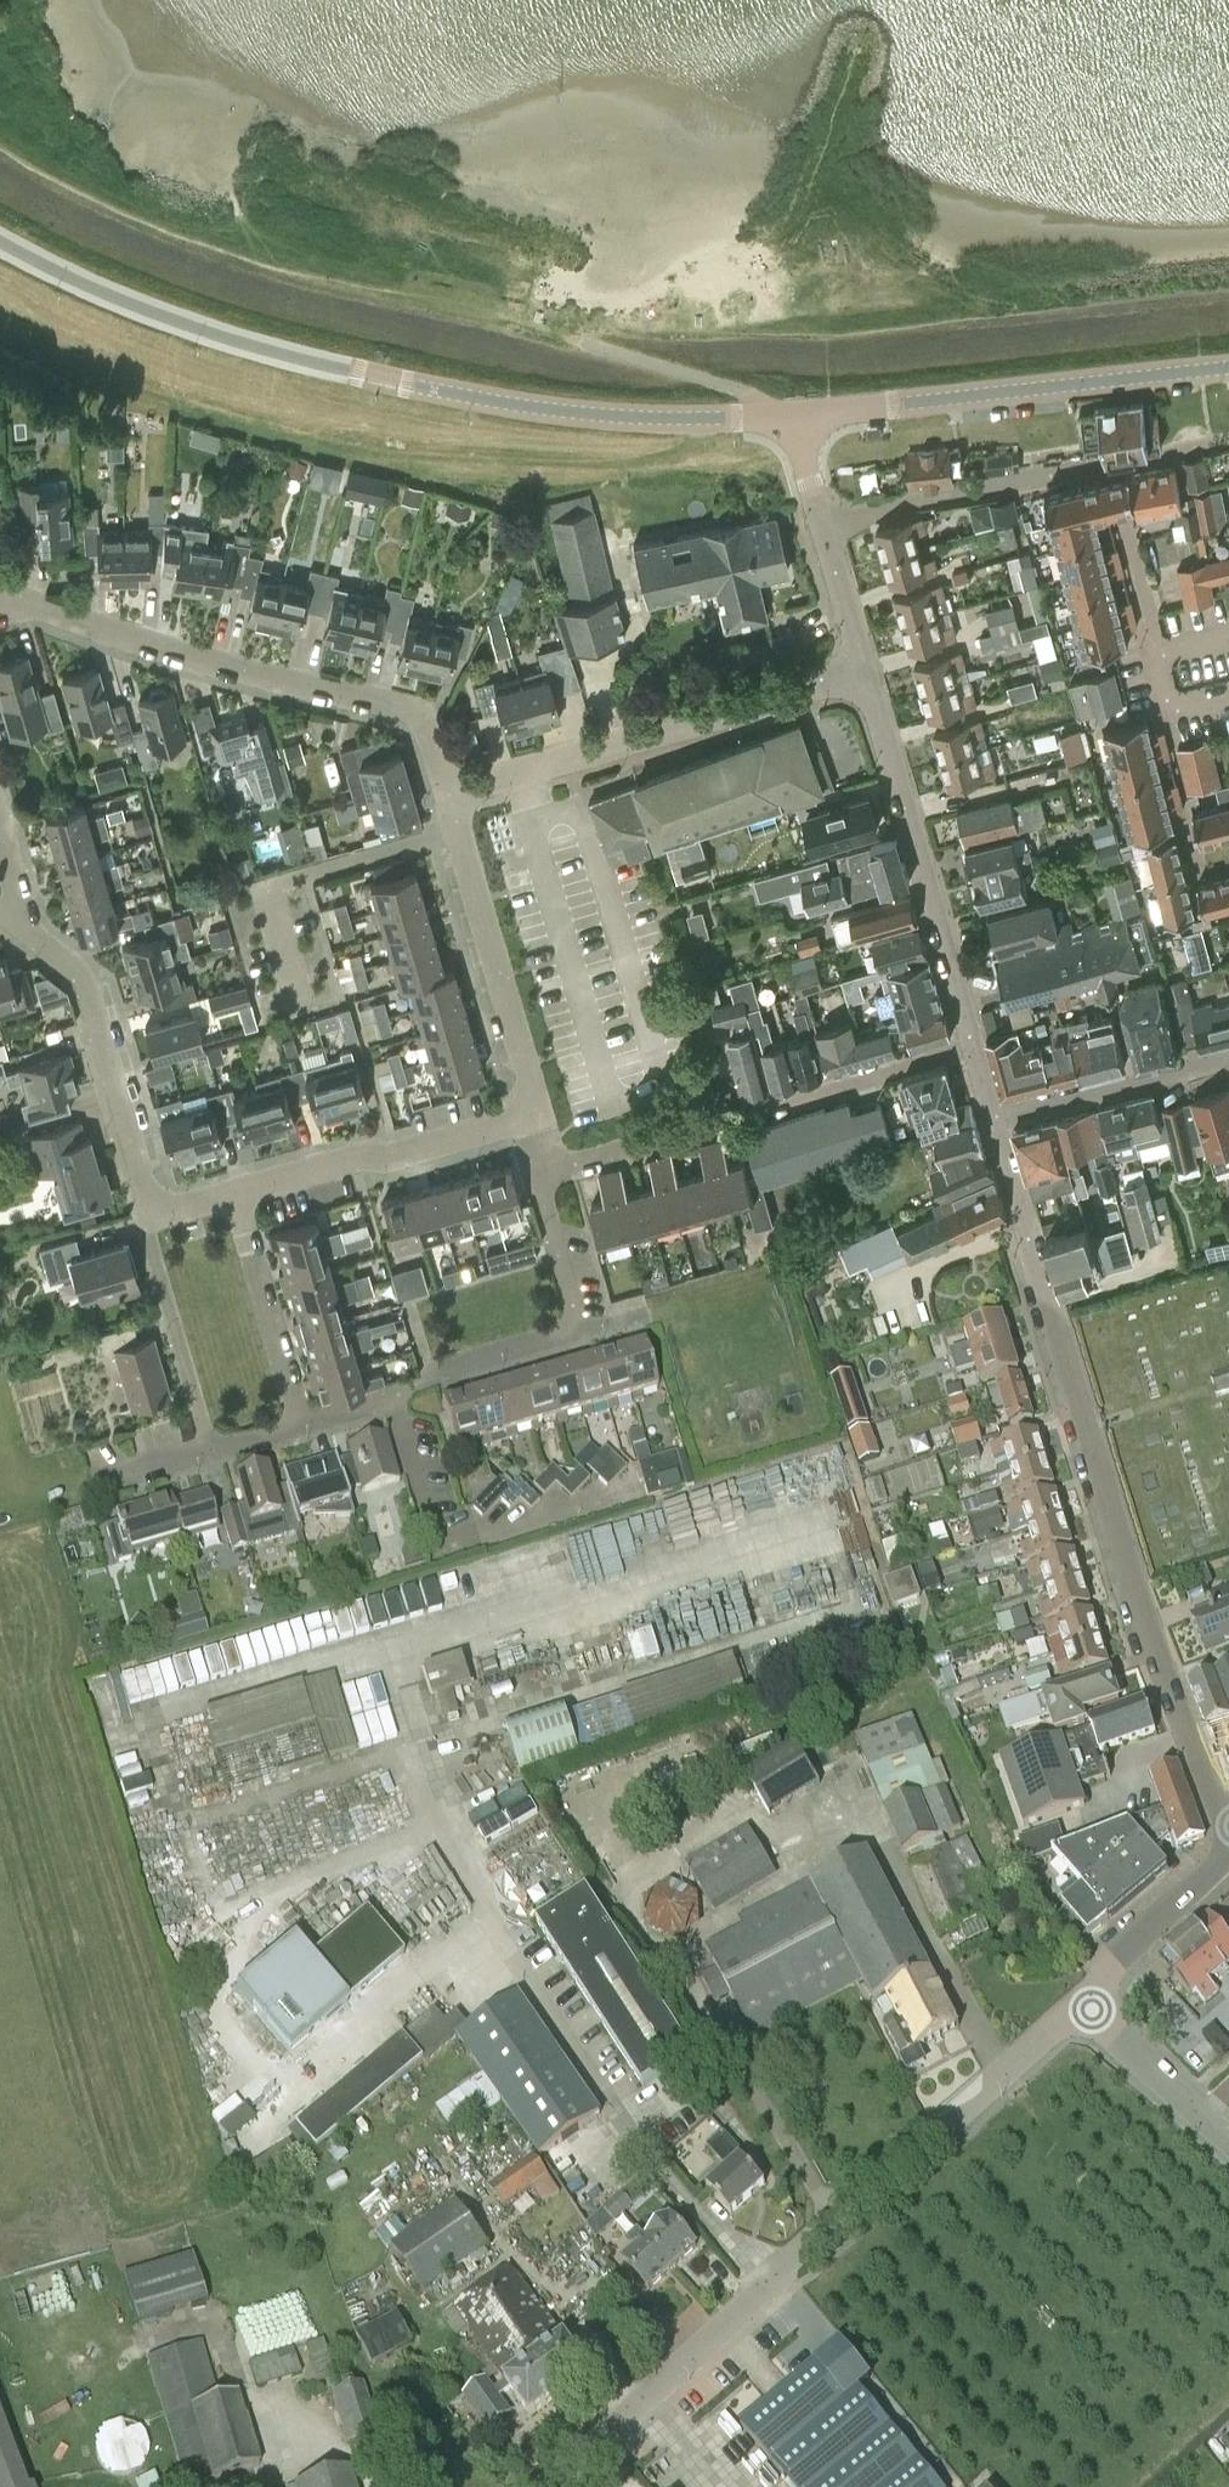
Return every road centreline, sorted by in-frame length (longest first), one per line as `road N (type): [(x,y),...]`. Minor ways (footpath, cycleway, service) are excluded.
road 1 (tertiary): [(792,418),(573,413),(385,378),(184,323),(0,241)]
road 2 (residential): [(1228,1811),(1209,1789),(997,1123)]
road 3 (tertiary): [(560,2486),(1082,2006)]
road 4 (residential): [(448,796),(425,715),(0,593)]
road 5 (residential): [(303,1425),(578,1328),(544,1173)]
road 6 (tertiary): [(1228,367),(792,418)]
road 7 (residential): [(448,796),(864,675)]
road 8 (residential): [(158,1211),(87,982),(19,911),(0,842)]
road 9 (residential): [(975,1045),(864,675)]
road 10 (residential): [(536,1110),(448,796)]
road 11 (residential): [(235,1192),(536,1110)]
road 12 (residential): [(1109,467),(1169,710),(1228,694)]
road 13 (residential): [(824,524),(1109,467)]
road 14 (residential): [(209,1452),(148,1226),(158,1211)]
road 15 (residential): [(303,1425),(235,1192)]
road 16 (residential): [(997,1123),(1228,1060)]
road 17 (residential): [(765,1107),(975,1045)]
road 18 (tertiary): [(1082,2006),(1228,1854)]
road 19 (residential): [(1228,2133),(1082,2006)]
road 20 (residential): [(544,1173),(727,1118)]
road 21 (residential): [(864,675),(824,524)]
road 22 (residential): [(1109,467),(1228,439)]

